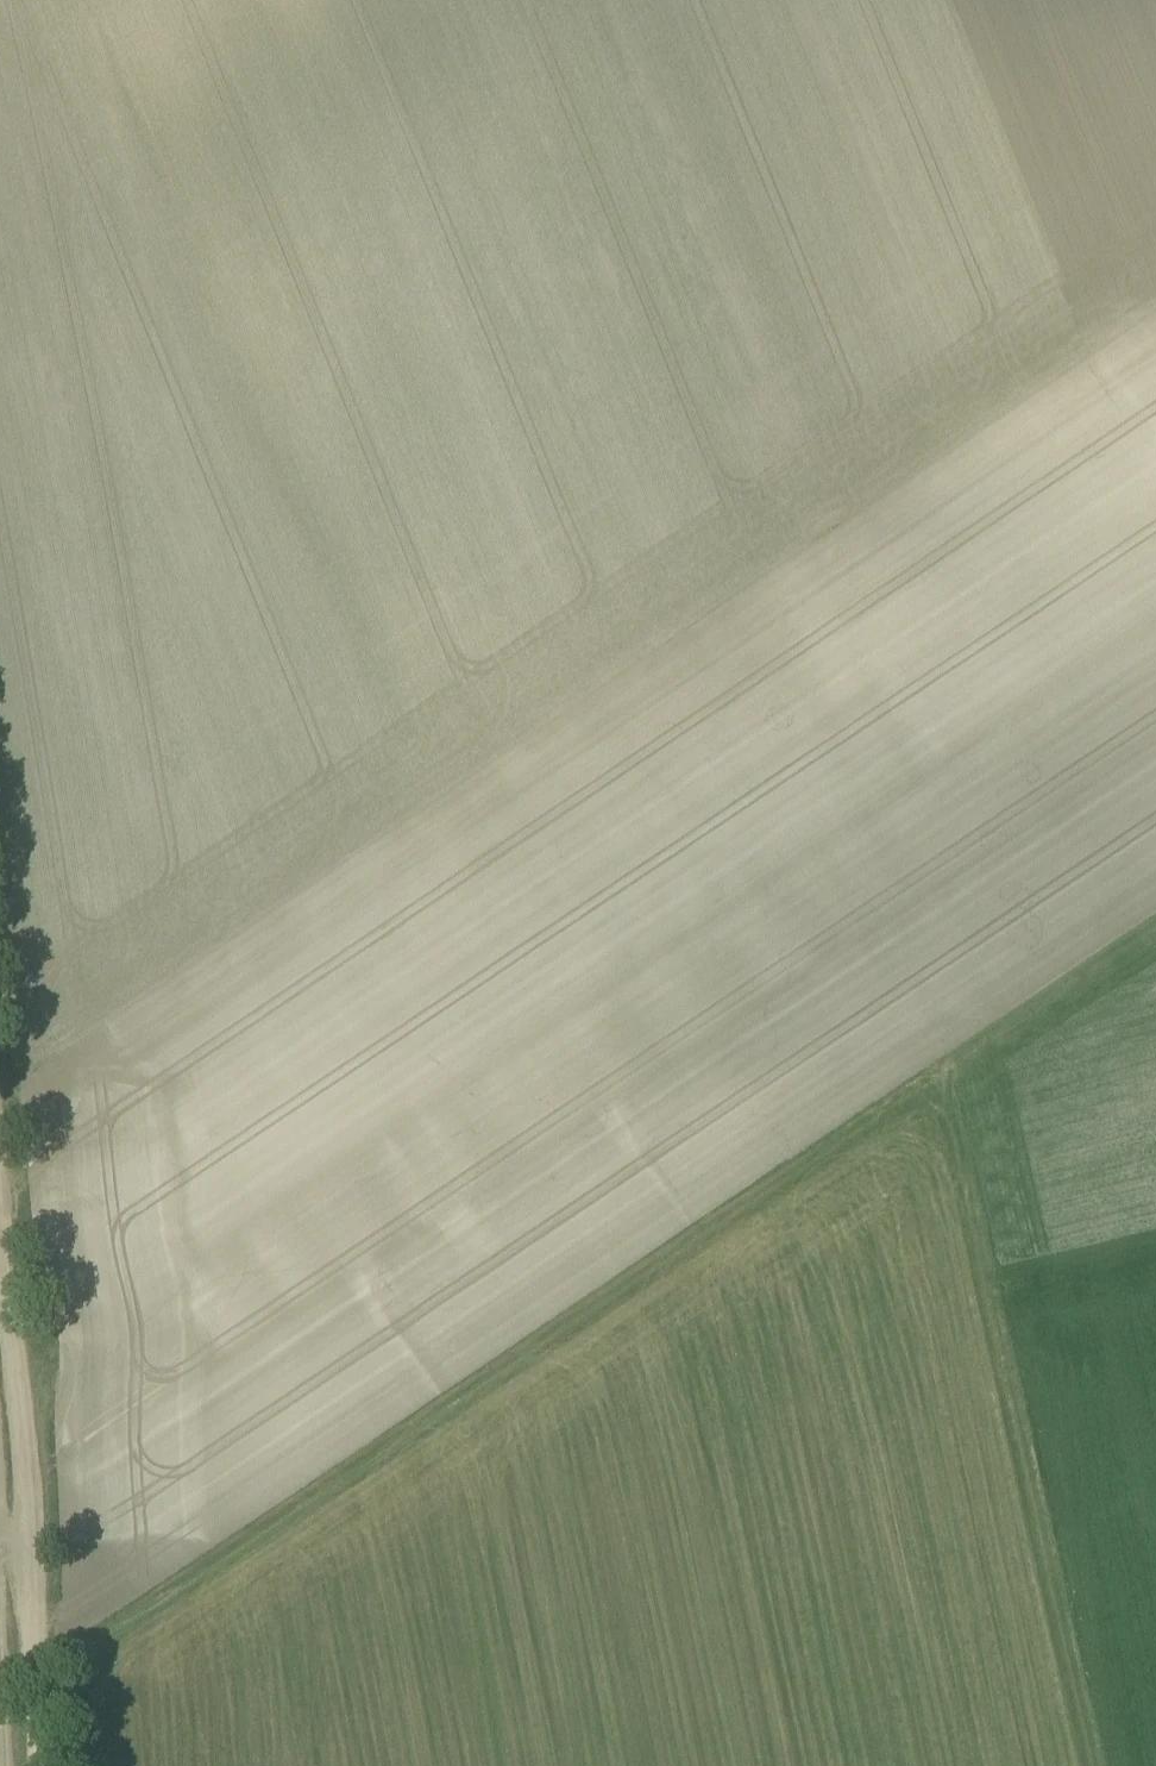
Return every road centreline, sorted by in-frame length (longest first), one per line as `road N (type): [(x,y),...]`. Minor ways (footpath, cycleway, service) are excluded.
road 1 (track): [(32,1765),(0,1262)]

